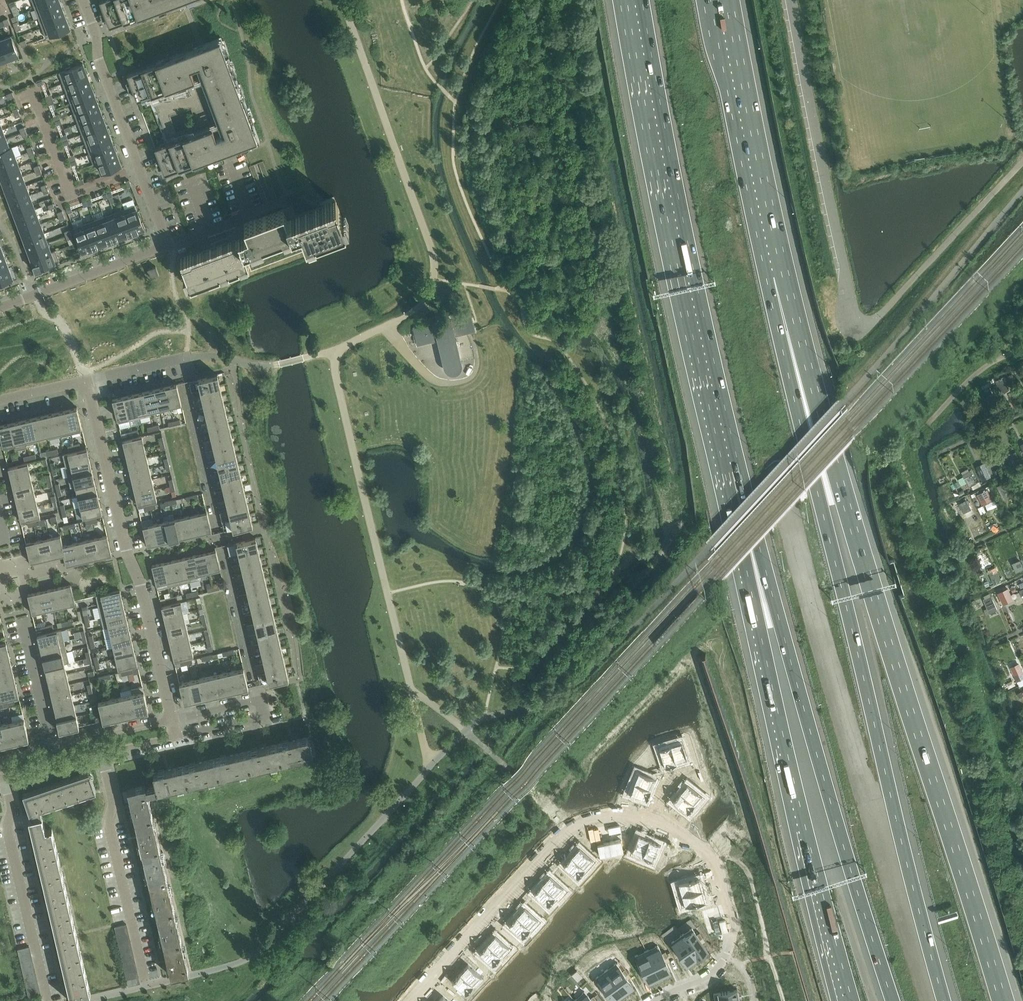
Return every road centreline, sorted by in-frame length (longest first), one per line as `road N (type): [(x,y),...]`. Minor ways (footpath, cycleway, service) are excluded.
road 1 (motorway): [(999,1000),(767,280)]
road 2 (motorway): [(944,1000),(767,280)]
road 3 (residential): [(654,1000),(712,973),(731,926),(718,863),(707,849),(647,819),(624,818),(556,849),(420,1000)]
road 4 (unclassified): [(1022,164),(882,312),(859,325),(791,0)]
road 5 (motorway): [(740,471),(893,1000)]
road 6 (motorway): [(740,471),(760,630),(853,1000)]
road 7 (motorway): [(642,0),(740,471)]
road 8 (residential): [(86,381),(173,720)]
road 9 (motorway): [(767,280),(711,0)]
road 10 (residential): [(166,244),(83,0)]
road 11 (residential): [(146,981),(108,822),(113,804),(103,754)]
road 12 (residential): [(49,1000),(7,826),(13,809),(5,776)]
road 13 (residential): [(0,306),(166,244)]
road 14 (residential): [(53,748),(22,619)]
road 15 (residential): [(166,244),(287,199)]
road 16 (unclassified): [(927,424),(967,381),(1022,350)]

